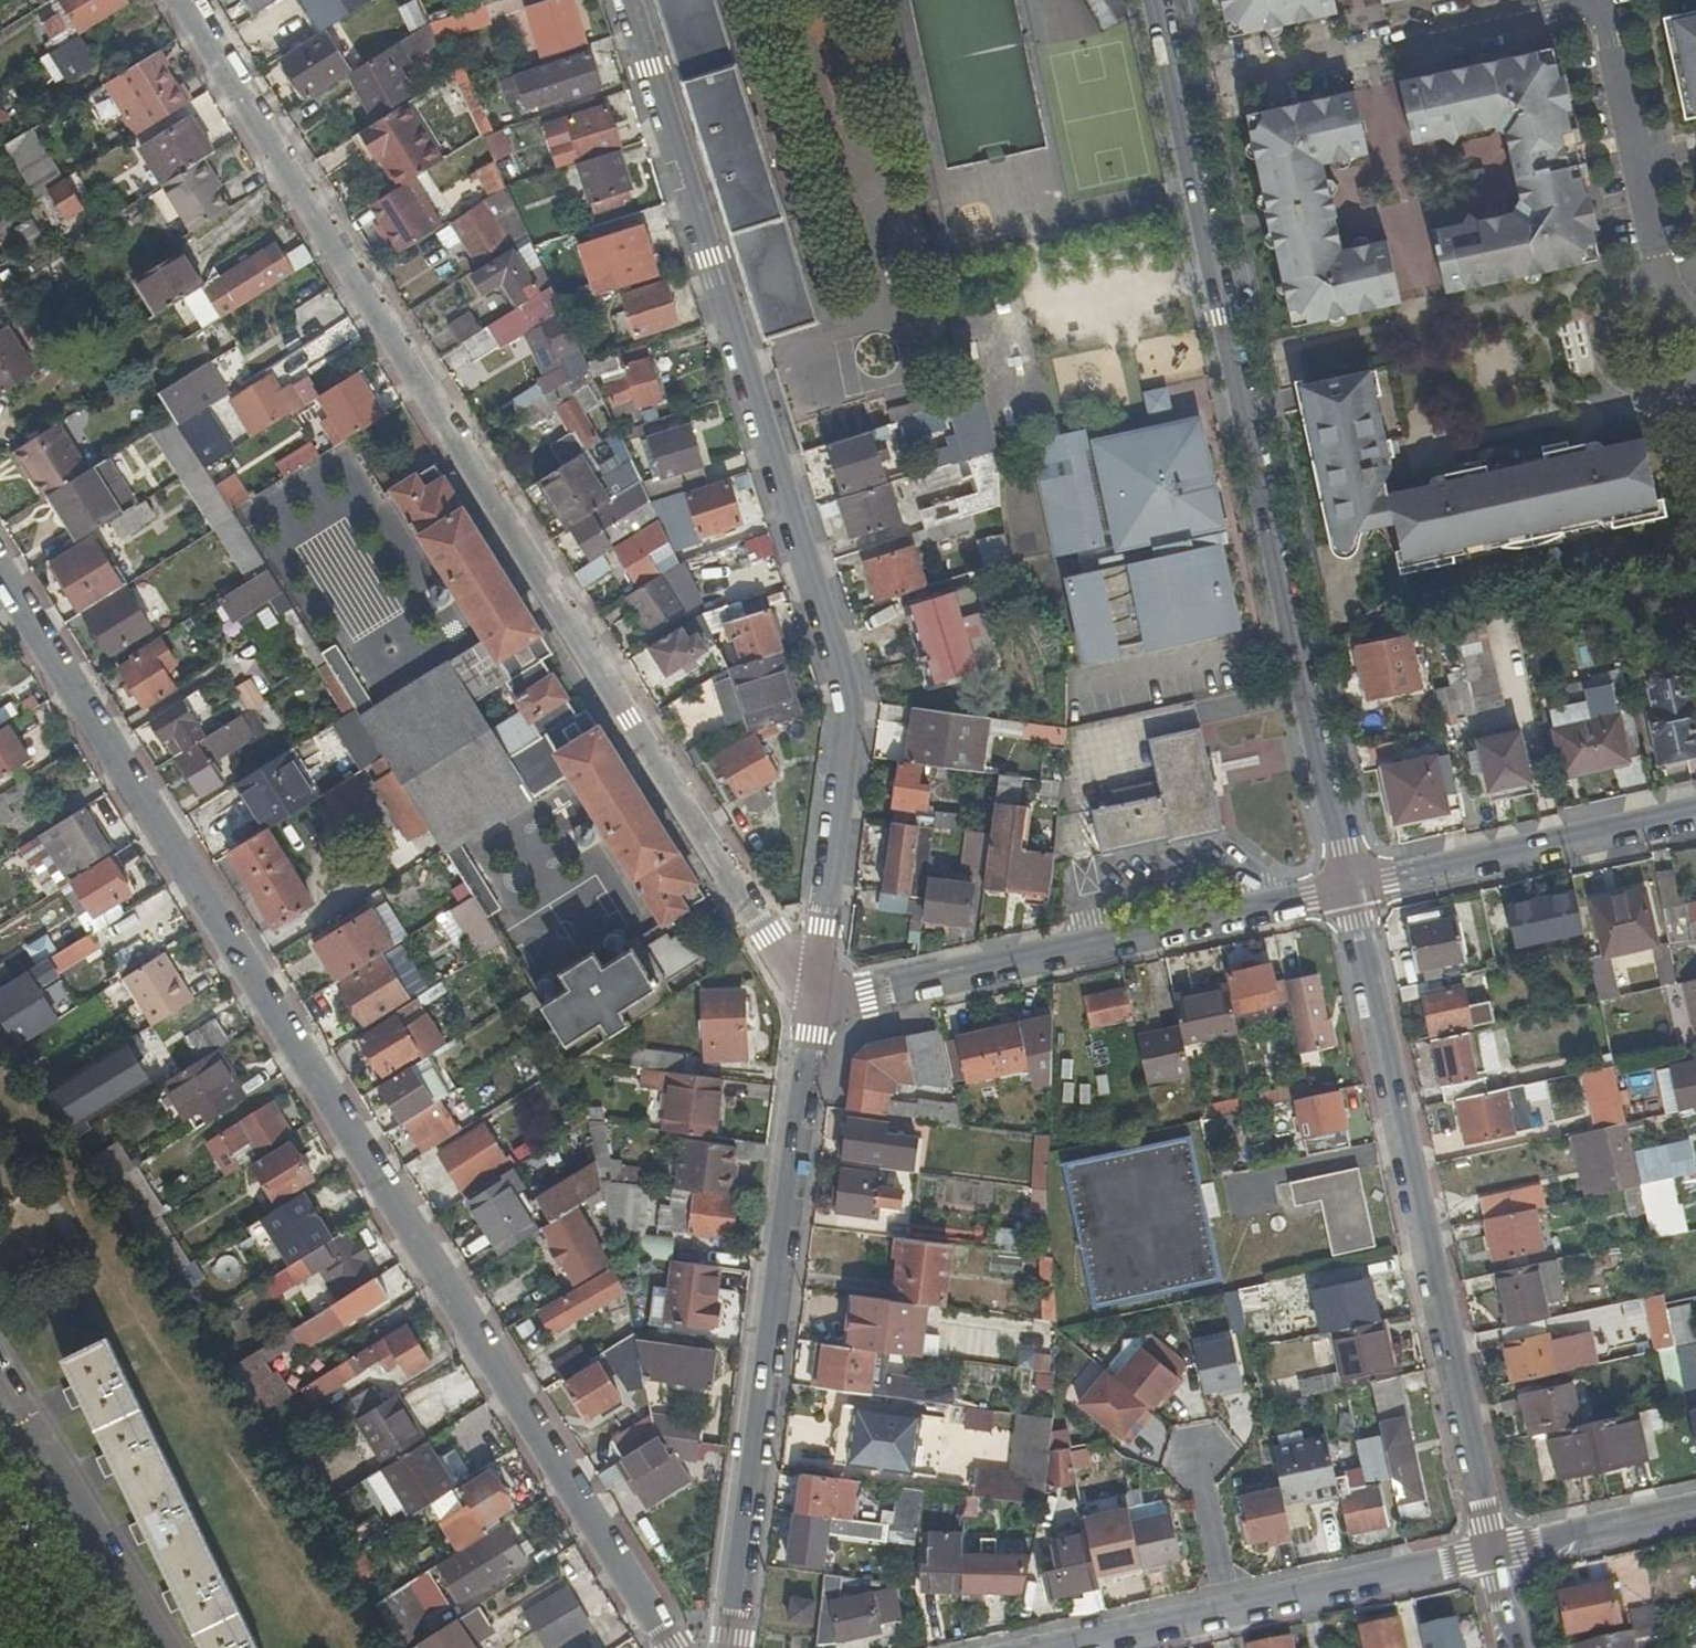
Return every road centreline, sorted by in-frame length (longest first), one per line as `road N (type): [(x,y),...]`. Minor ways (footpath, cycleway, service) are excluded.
road 1 (residential): [(0,570),(678,1647)]
road 2 (residential): [(183,0),(813,1002)]
road 3 (residential): [(813,1002),(854,705),(672,178),(619,0)]
road 4 (residential): [(1349,887),(1177,88)]
road 5 (residential): [(1492,1553),(1349,887)]
road 6 (residential): [(813,1002),(731,1647)]
road 7 (residential): [(1349,887),(813,1002)]
road 8 (residential): [(1177,88),(1597,0)]
road 9 (residential): [(1682,387),(1648,329),(1655,282),(1600,0)]
road 10 (residential): [(1695,812),(1349,887)]
road 11 (residential): [(1232,1611),(1492,1553)]
road 12 (residential): [(1492,1553),(1695,1508)]
road 13 (residential): [(1061,1647),(1232,1611)]
road 14 (residential): [(1199,1454),(1232,1611)]
road 15 (residential): [(85,1647),(0,1515)]

